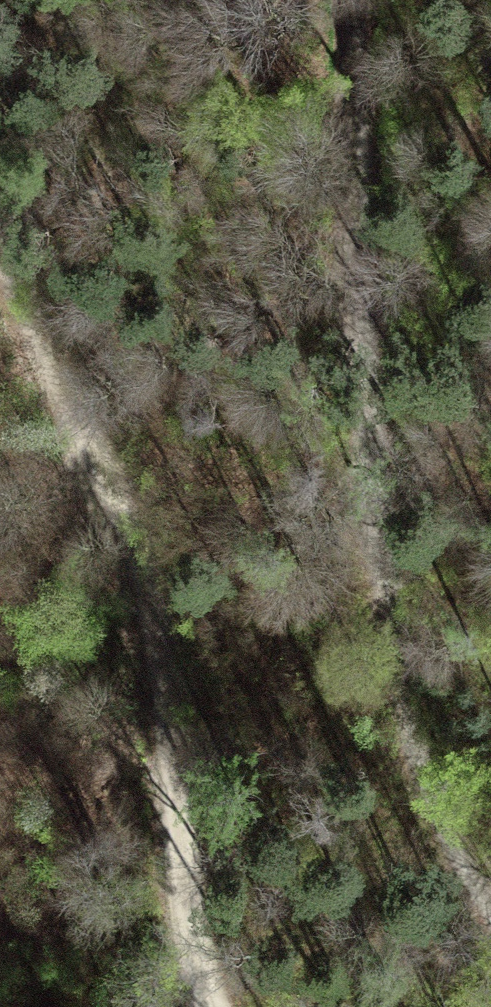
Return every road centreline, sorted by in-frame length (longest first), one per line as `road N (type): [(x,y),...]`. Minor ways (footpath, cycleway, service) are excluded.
road 1 (track): [(490,904),(452,842),(389,675),(349,178),(344,0)]
road 2 (track): [(0,250),(128,527),(159,618),(188,927),(209,1006)]

